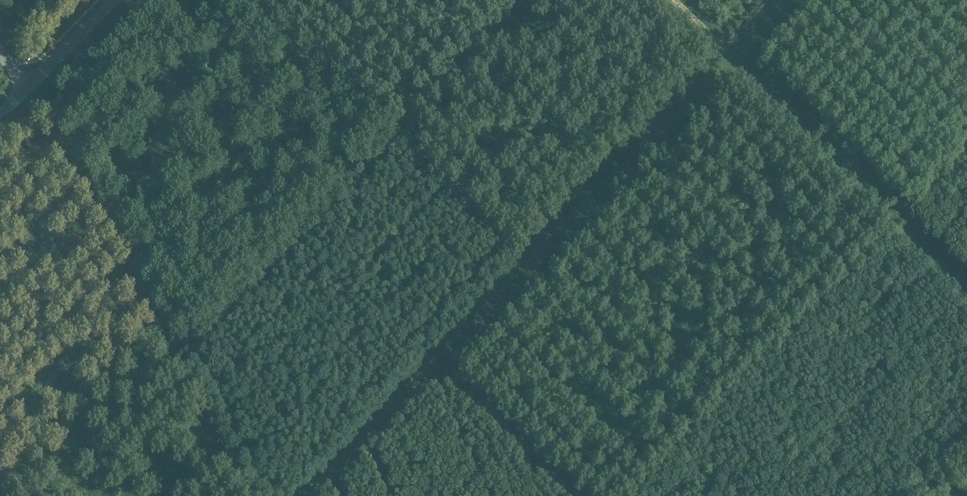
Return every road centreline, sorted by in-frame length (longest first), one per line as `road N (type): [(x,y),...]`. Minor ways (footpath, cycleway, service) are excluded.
road 1 (track): [(720,68),(316,495)]
road 2 (track): [(966,286),(751,77),(706,59),(643,0)]
road 3 (unclassified): [(0,112),(112,0)]

